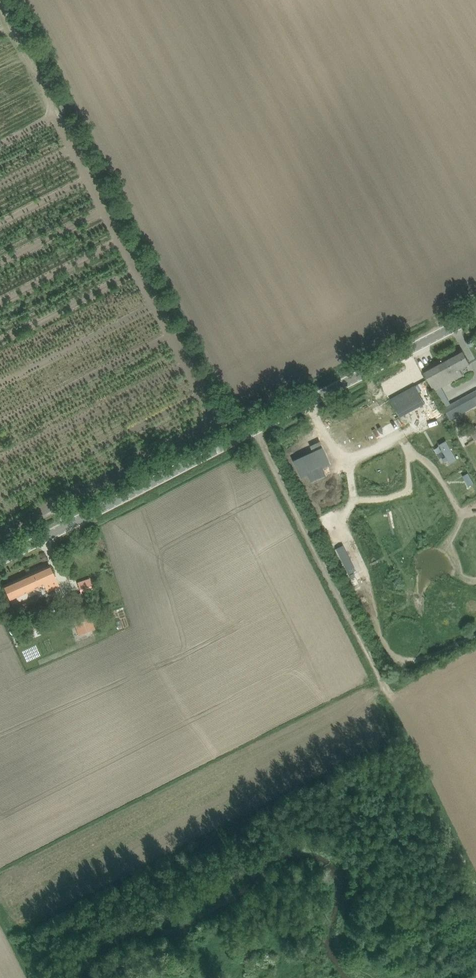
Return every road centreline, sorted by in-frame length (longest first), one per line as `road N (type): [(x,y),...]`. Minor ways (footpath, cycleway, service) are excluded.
road 1 (unclassified): [(0,559),(475,313)]
road 2 (track): [(77,977),(100,940),(116,931),(228,892),(272,855),(320,849),(336,856),(346,875),(342,946),(368,977)]
road 3 (track): [(254,428),(393,697)]

